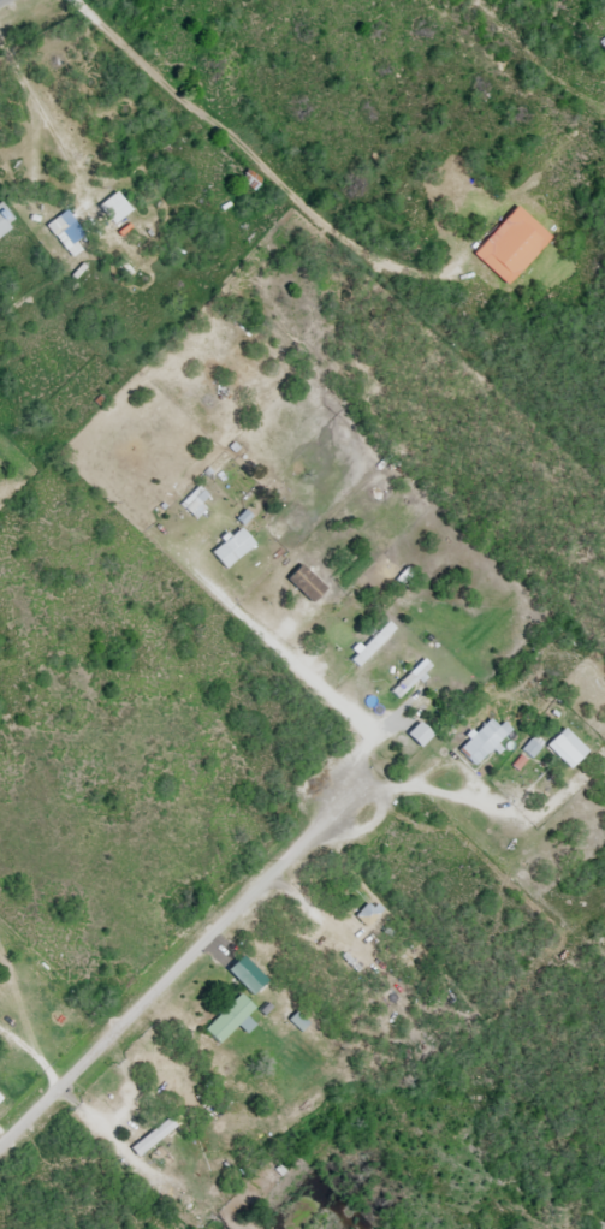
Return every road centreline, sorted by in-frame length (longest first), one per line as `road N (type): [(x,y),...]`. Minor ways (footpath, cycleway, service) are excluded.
road 1 (residential): [(0,1163),(370,778)]

